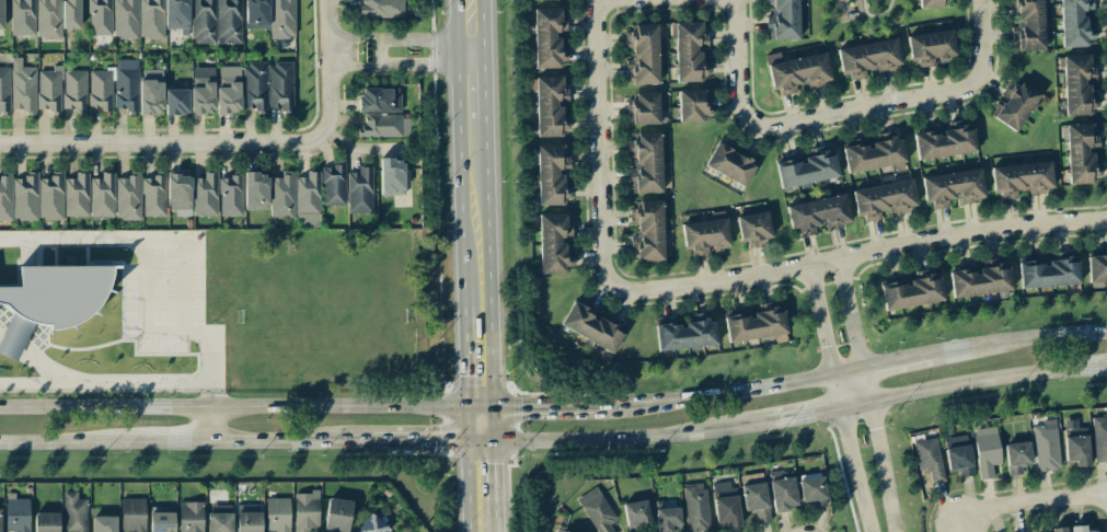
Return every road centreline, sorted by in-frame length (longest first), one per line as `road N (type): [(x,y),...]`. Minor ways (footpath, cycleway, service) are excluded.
road 1 (residential): [(1106,217),(934,238),(619,293)]
road 2 (secondary): [(491,408),(0,409)]
road 3 (secondary): [(0,442),(394,440)]
road 4 (residential): [(0,146),(304,147),(323,132)]
road 5 (residential): [(330,67),(454,66),(482,54),(453,37),(330,38)]
road 6 (secondary): [(451,0),(458,307)]
road 7 (residential): [(619,293),(598,265),(591,0)]
road 8 (secondary): [(861,369),(653,405),(572,410)]
road 9 (secondary): [(492,441),(625,438),(771,421)]
road 10 (secondary): [(839,409),(1024,373),(1106,366)]
road 11 (residential): [(747,120),(765,129),(953,92),(971,81)]
road 12 (secondary): [(491,408),(485,176)]
road 13 (secondary): [(1106,334),(935,355)]
road 14 (residential): [(891,531),(861,369)]
road 15 (residential): [(831,373),(868,531)]
road 16 (residential): [(1106,498),(987,508),(958,523)]
road 17 (residential): [(323,132),(331,111),(328,0)]
road 18 (residential): [(733,0),(738,104),(747,120)]
road 19 (secondary): [(485,176),(482,54)]

